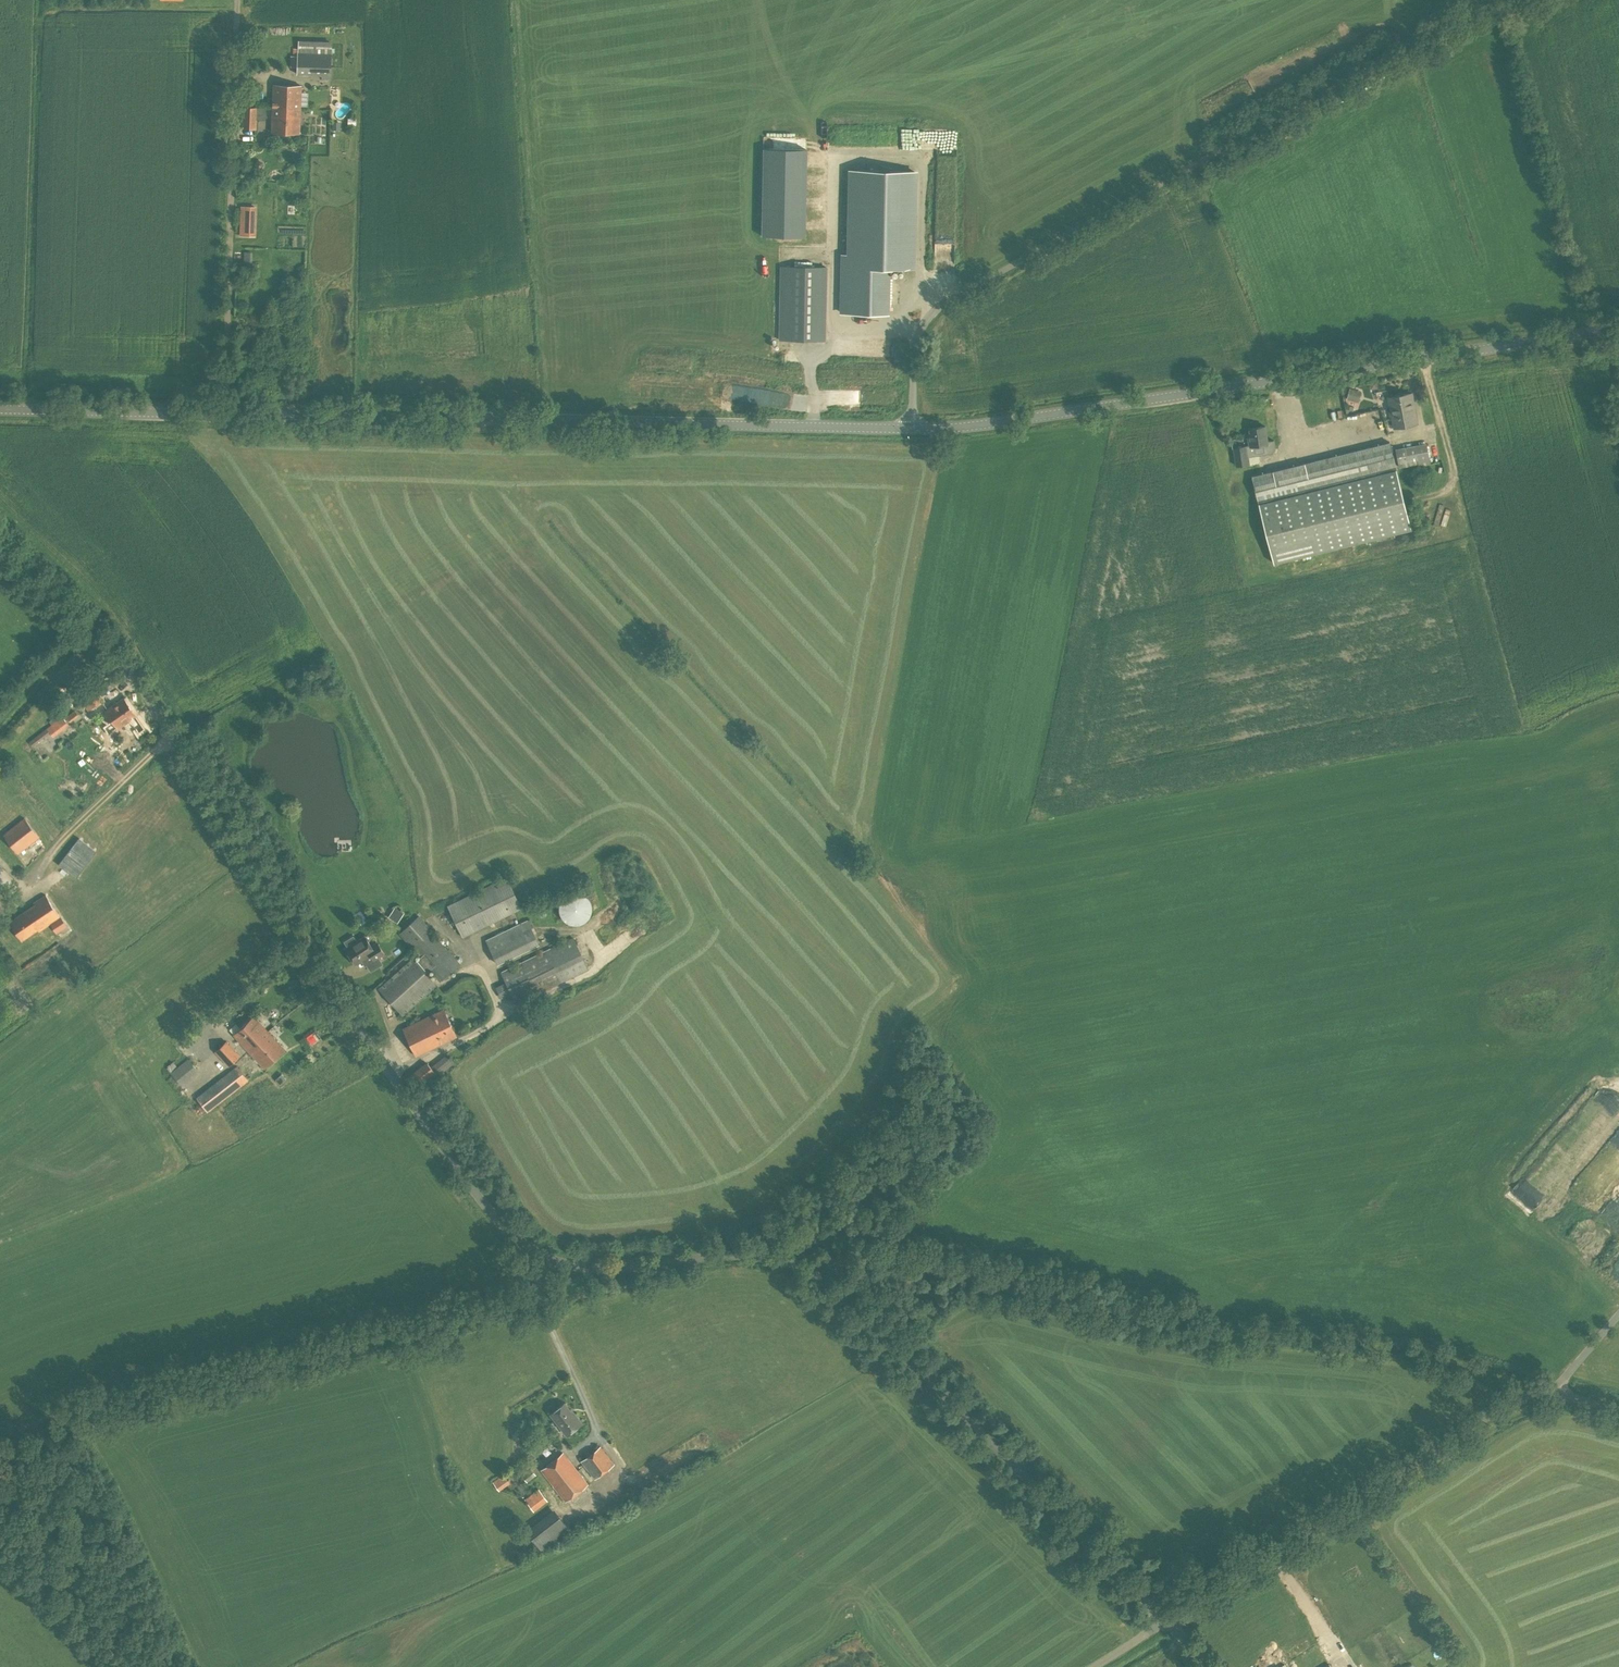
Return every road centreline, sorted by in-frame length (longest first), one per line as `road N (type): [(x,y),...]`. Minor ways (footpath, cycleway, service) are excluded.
road 1 (secondary): [(0,410),(914,428)]
road 2 (unclassified): [(552,1260),(510,1236),(440,1147),(135,677),(0,542)]
road 3 (unclassified): [(914,428),(915,338),(932,311),(1494,0)]
road 4 (unclassified): [(1167,1620),(848,1298),(788,1262),(728,1257),(608,1270),(552,1260)]
road 5 (secondary): [(914,428),(1618,325)]
road 6 (unclassified): [(0,1440),(491,1308),(536,1291),(552,1260)]
road 7 (unclassified): [(1167,1620),(1512,1402),(1549,1394)]

